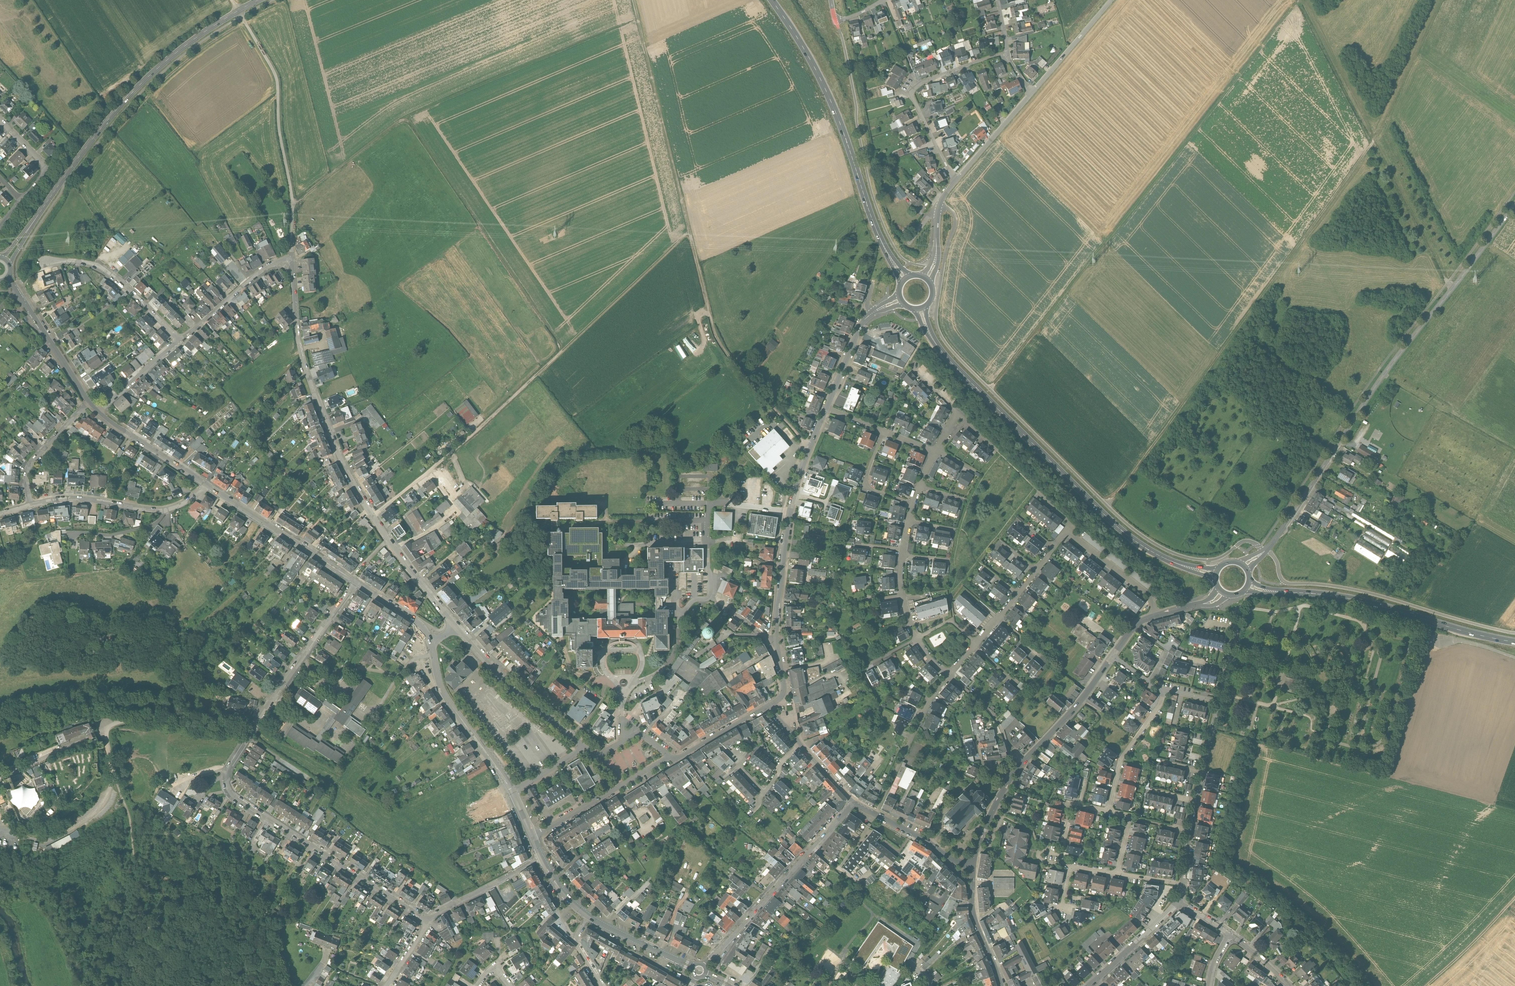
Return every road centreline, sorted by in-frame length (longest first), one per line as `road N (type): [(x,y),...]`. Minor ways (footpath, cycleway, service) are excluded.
road 1 (track): [(1108,507),(1375,142),(1443,0)]
road 2 (track): [(1298,0),(1134,217),(989,389)]
road 3 (track): [(809,449),(715,329),(636,0)]
road 4 (residential): [(358,583),(237,757),(228,786),(429,920)]
road 5 (tertiary): [(1514,204),(1383,376),(1270,547),(1244,566)]
road 6 (residential): [(373,516),(309,378),(292,259),(262,271),(180,342)]
road 7 (secondary): [(920,308),(956,367),(1107,517),(1163,557),(1216,575)]
road 8 (track): [(642,25),(404,119),(292,205)]
road 9 (tertiary): [(7,260),(143,82),(260,0)]
road 10 (track): [(692,231),(502,414),(428,471)]
road 11 (track): [(1300,0),(1452,289)]
road 12 (track): [(404,119),(564,356)]
road 13 (secondary): [(880,238),(826,91),(772,0)]
road 14 (residential): [(972,867),(1008,784),(1112,656)]
road 15 (track): [(292,259),(277,80),(241,16)]
road 16 (residential): [(777,643),(788,520),(826,408)]
road 17 (secondary): [(1249,585),(1361,601),(1451,627)]
road 18 (residential): [(208,487),(358,583)]
road 19 (residential): [(585,748),(509,685),(458,628)]
road 20 (residential): [(431,642),(444,692),(513,792)]
road 21 (residential): [(698,972),(812,848)]
road 22 (residential): [(180,342),(105,273),(45,261)]
road 23 (residential): [(670,757),(533,838)]
road 24 (residential): [(458,628),(373,516)]
road 25 (residential): [(826,408),(860,325),(901,299)]
road 26 (residential): [(1164,689),(1123,755),(1108,812)]
road 27 (residential): [(30,506),(88,499),(163,511)]
road 28 (residential): [(855,802),(972,867)]
road 29 (residential): [(98,411),(208,487)]
road 30 (residential): [(18,291),(90,402)]
road 31 (residential): [(429,920),(542,858)]
road 32 (residential): [(30,506),(29,466),(90,402)]
road 33 (residential): [(1068,532),(1148,595),(1156,616)]
road 34 (residential): [(698,972),(587,917)]
road 35 (residential): [(972,867),(973,914),(1000,985)]
road 36 (residential): [(1089,985),(1178,901)]
road 37 (track): [(1427,985),(1514,900)]

